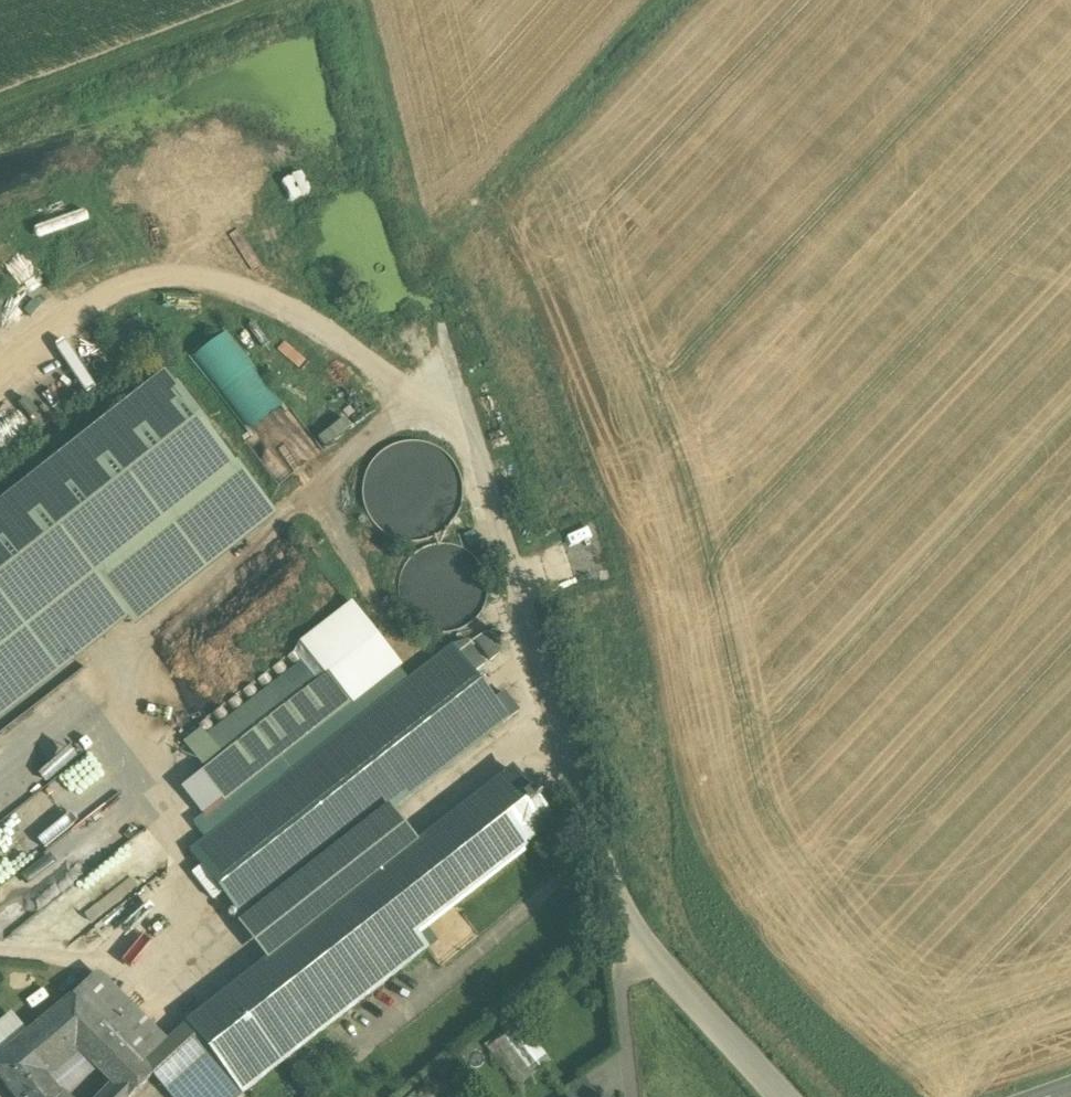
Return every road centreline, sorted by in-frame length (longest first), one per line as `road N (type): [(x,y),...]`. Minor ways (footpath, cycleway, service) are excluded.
road 1 (track): [(361,0),(418,242),(555,707)]
road 2 (track): [(651,0),(418,242)]

